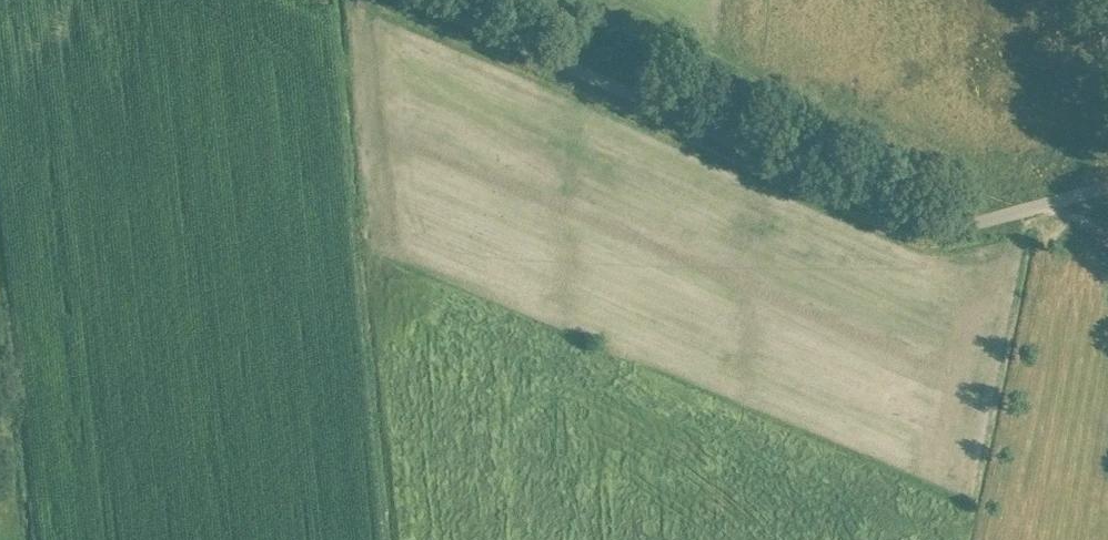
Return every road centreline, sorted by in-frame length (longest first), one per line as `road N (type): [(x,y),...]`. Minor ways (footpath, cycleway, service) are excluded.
road 1 (track): [(0,354),(11,490)]

